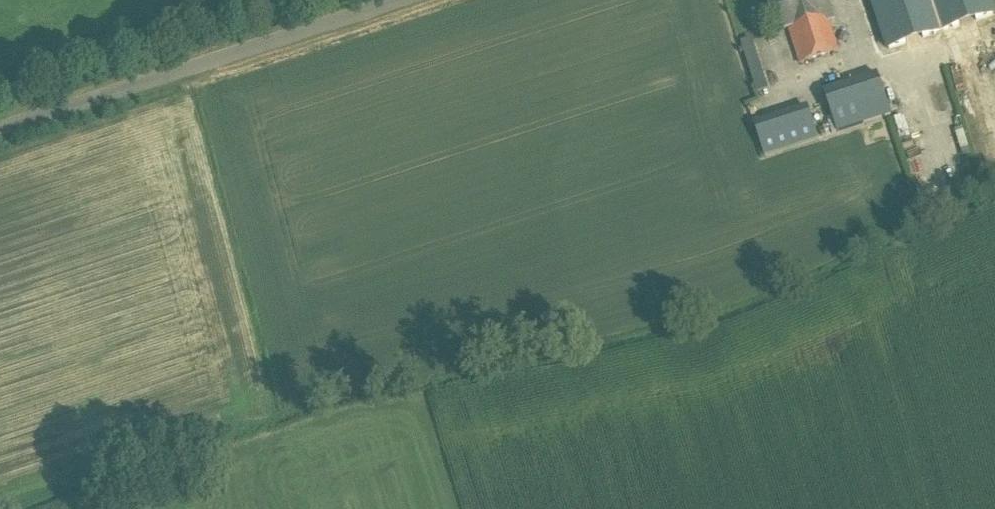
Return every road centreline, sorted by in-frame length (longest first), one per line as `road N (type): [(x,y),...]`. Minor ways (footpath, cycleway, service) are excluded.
road 1 (unclassified): [(0,132),(403,0)]

